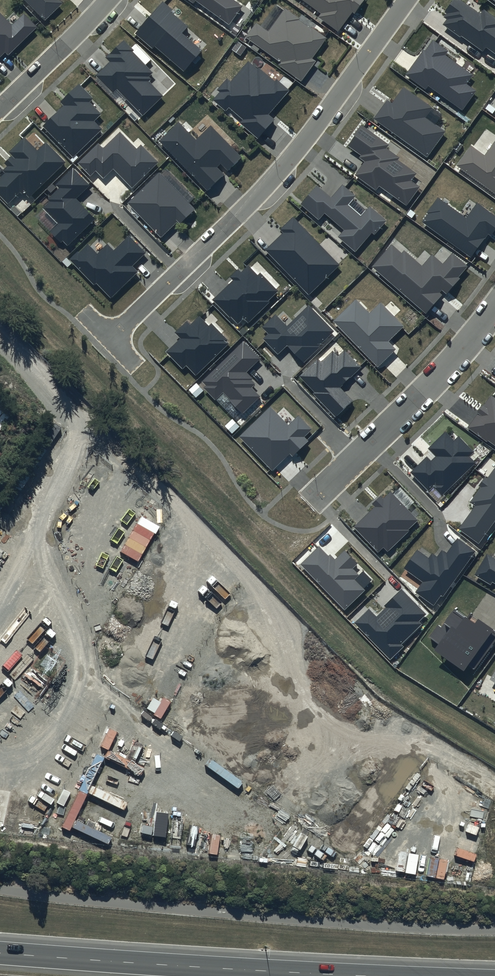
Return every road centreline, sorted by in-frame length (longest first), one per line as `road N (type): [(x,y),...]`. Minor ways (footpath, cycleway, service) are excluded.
road 1 (residential): [(109,339),(304,141),(405,0)]
road 2 (motorway): [(0,953),(369,975)]
road 3 (residential): [(494,307),(446,371),(314,499)]
road 4 (residential): [(108,0),(0,106)]

